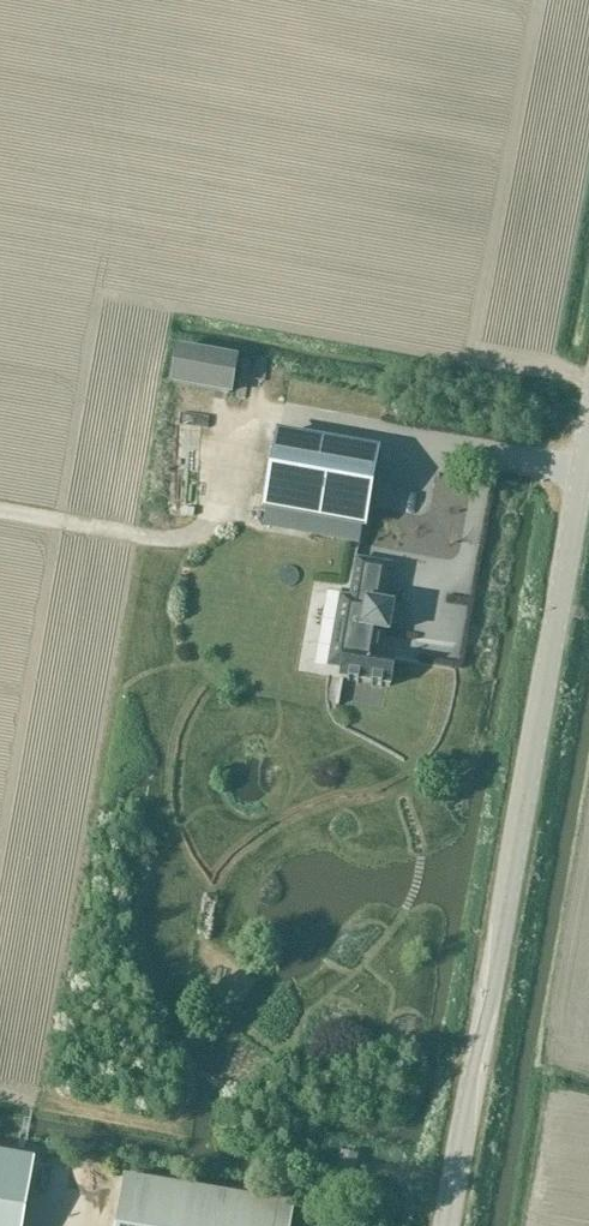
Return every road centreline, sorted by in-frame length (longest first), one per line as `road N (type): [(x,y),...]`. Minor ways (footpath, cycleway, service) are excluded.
road 1 (tertiary): [(448,1225),(588,434)]

